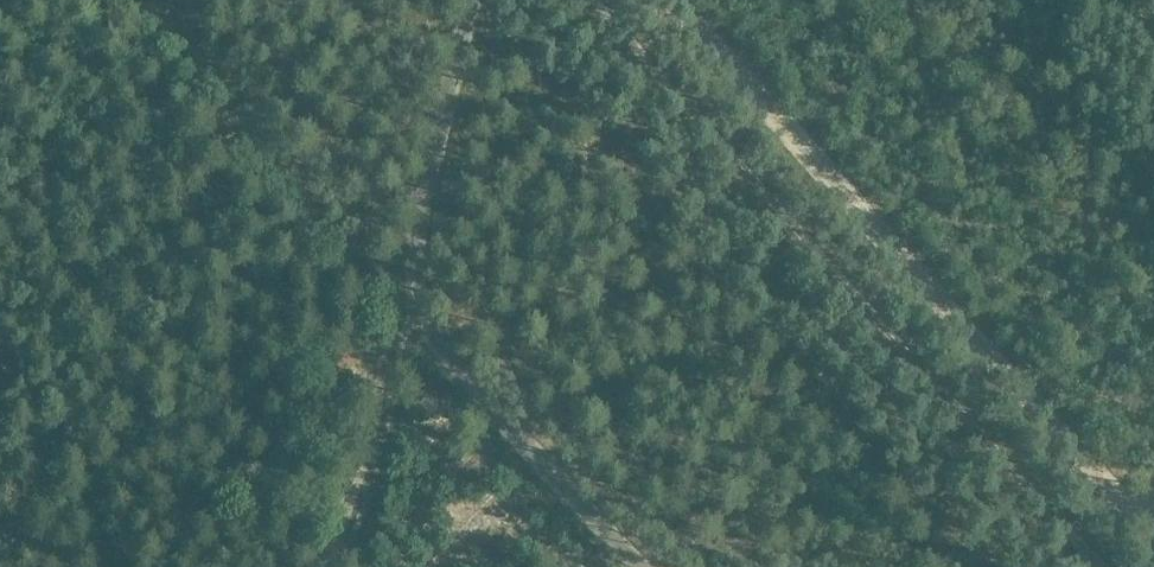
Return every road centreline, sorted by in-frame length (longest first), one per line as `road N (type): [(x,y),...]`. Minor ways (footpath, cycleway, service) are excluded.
road 1 (track): [(1101,566),(590,0)]
road 2 (track): [(1137,518),(671,0)]
road 3 (unclassified): [(644,566),(443,352),(413,306),(410,271),(468,0)]
road 4 (track): [(409,284),(348,512),(319,566)]

